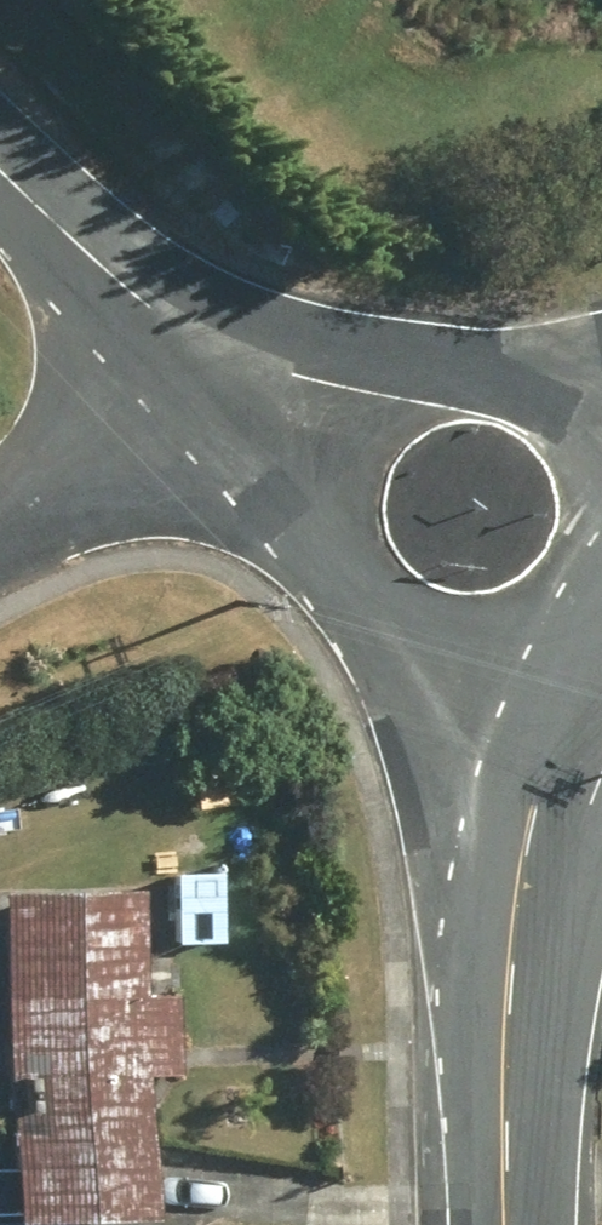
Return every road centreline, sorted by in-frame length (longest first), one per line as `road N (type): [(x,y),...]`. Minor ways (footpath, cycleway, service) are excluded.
road 1 (tertiary): [(547,751),(522,850),(502,992),(505,1224)]
road 2 (tertiary): [(547,751),(434,672),(297,522),(272,471),(281,418)]
road 3 (tertiary): [(281,418),(326,383),(394,365),(523,375),(601,406)]
road 4 (tertiary): [(0,172),(203,364)]
road 5 (unclassified): [(203,364),(0,520)]
road 6 (tertiary): [(601,643),(547,751)]

